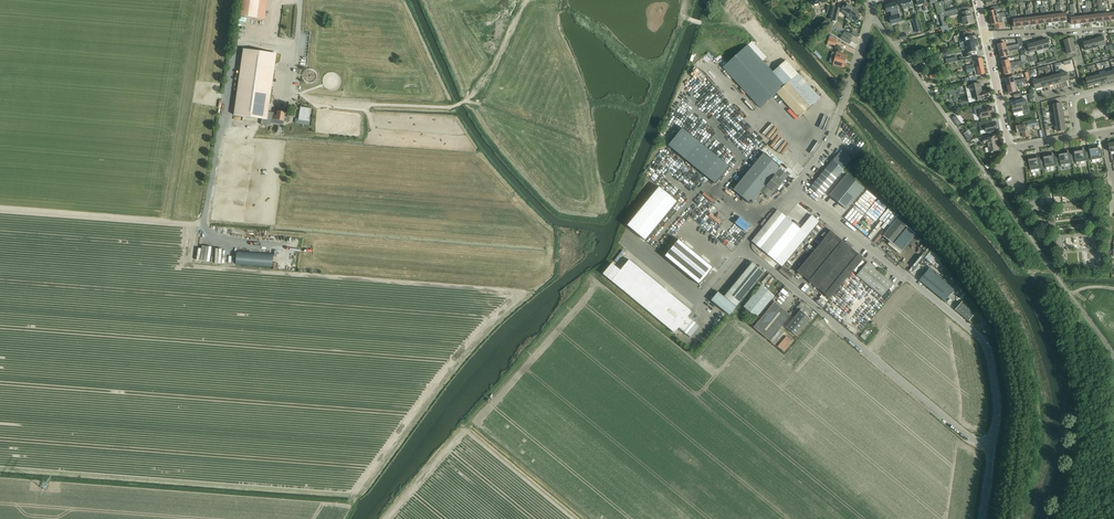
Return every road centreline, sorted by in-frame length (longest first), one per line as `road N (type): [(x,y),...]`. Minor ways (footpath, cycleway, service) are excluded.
road 1 (track): [(0,210),(203,225),(236,44)]
road 2 (unclassified): [(990,457),(997,400),(983,342),(793,191)]
road 3 (unclassified): [(742,247),(990,457)]
road 4 (residential): [(985,35),(1113,30)]

